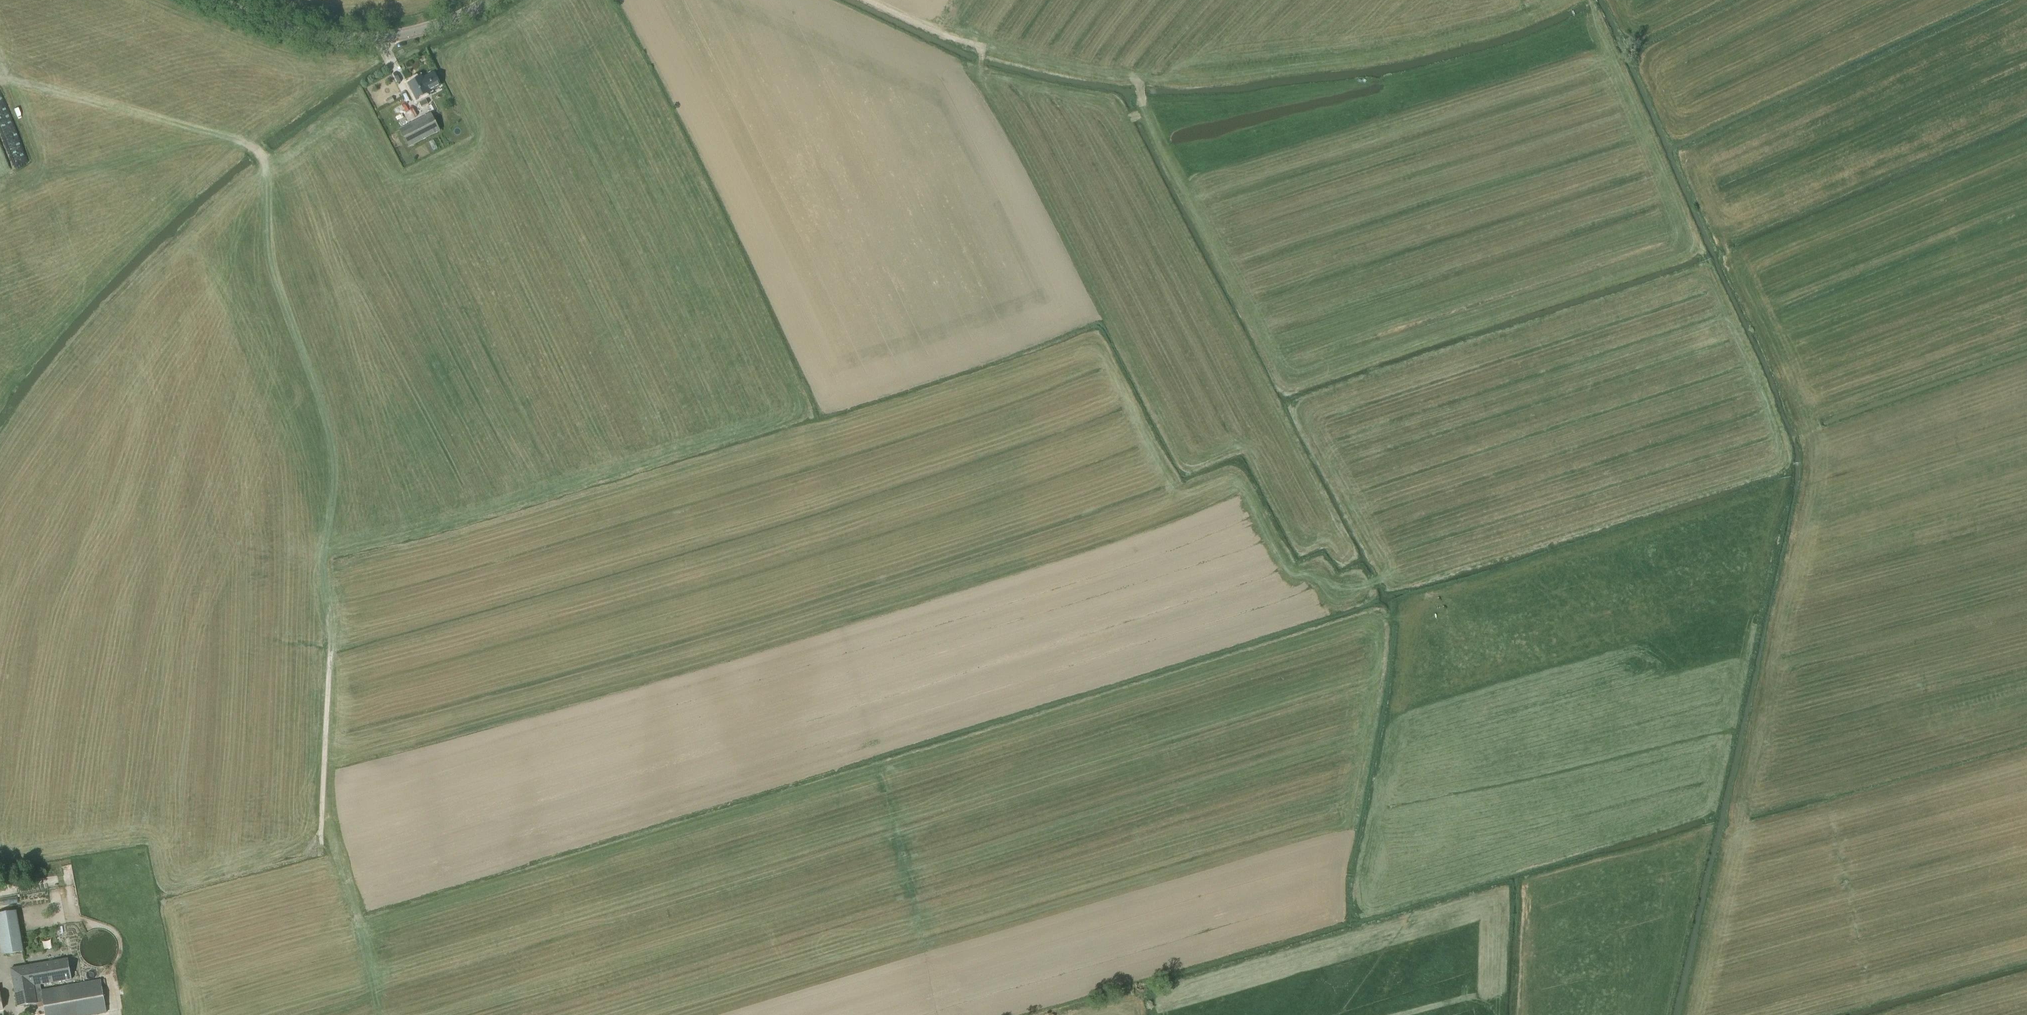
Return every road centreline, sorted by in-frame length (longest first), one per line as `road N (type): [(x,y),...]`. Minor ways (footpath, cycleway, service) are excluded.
road 1 (secondary): [(489,0),(422,30),(346,38),(284,27),(213,0)]
road 2 (track): [(870,0),(978,45),(981,54)]

